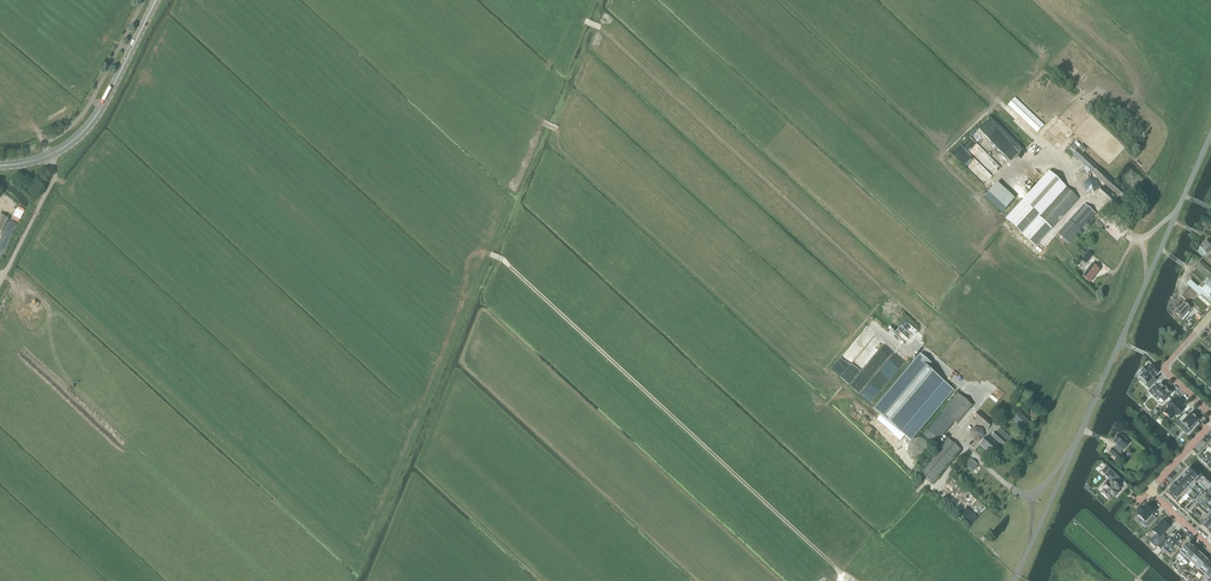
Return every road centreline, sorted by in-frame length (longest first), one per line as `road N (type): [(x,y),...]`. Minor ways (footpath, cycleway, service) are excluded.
road 1 (unclassified): [(1014,580),(1210,136)]
road 2 (track): [(842,580),(491,254)]
road 3 (secondary): [(0,166),(50,156),(75,140),(100,110),(156,0)]
road 4 (residential): [(1210,548),(1152,490),(1210,425)]
road 5 (residential): [(1210,315),(1165,369),(1210,415)]

